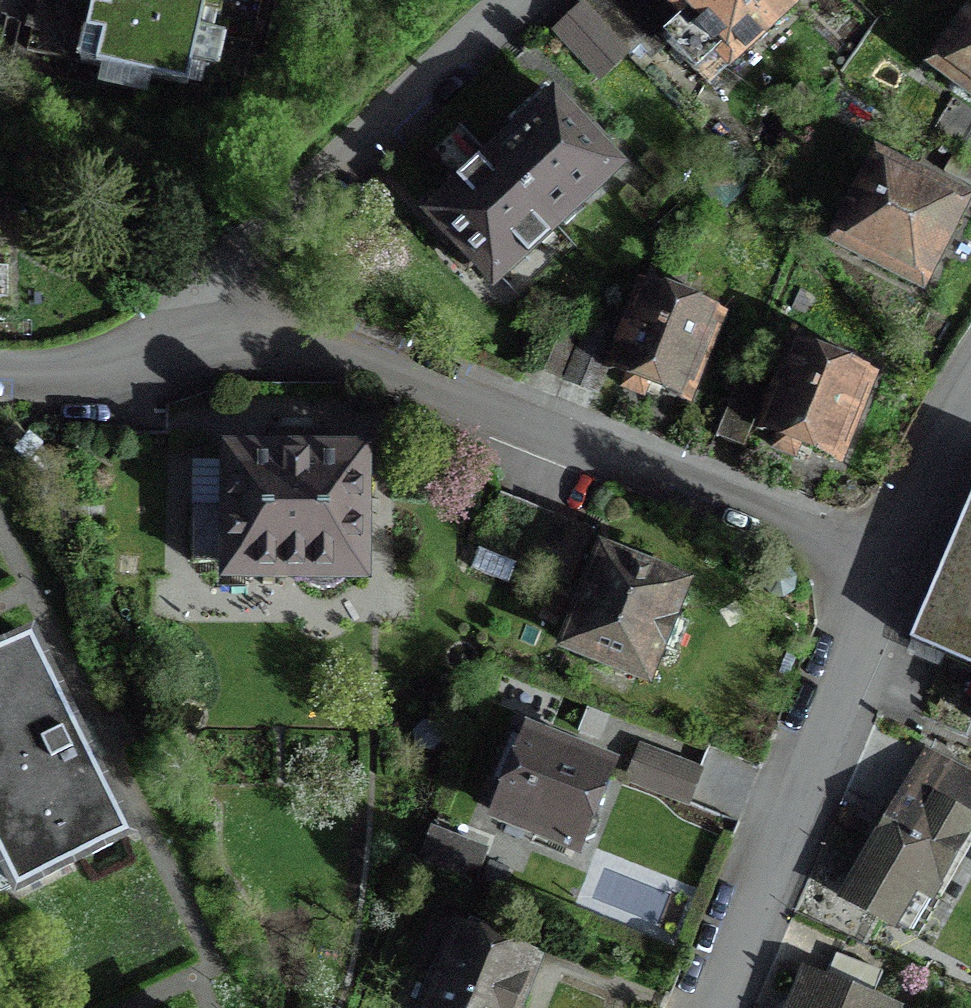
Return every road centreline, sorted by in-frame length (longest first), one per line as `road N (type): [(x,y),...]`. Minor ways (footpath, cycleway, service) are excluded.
road 1 (residential): [(175,341),(258,338),(377,368),(894,566)]
road 2 (residential): [(531,0),(175,341)]
road 3 (residential): [(713,1007),(894,566)]
road 4 (residential): [(175,341),(67,376),(0,380)]
road 5 (residential): [(894,566),(970,409)]

